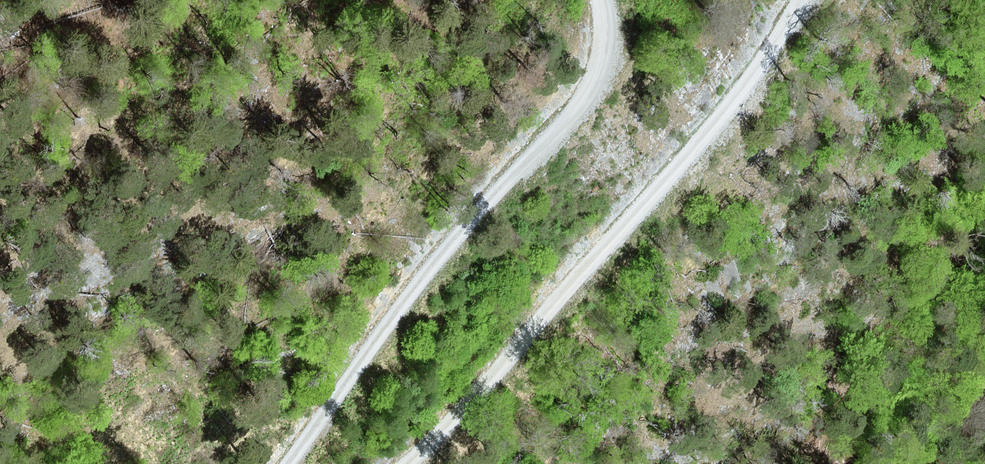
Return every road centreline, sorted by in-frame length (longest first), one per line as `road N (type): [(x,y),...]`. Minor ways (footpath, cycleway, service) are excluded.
road 1 (track): [(404,463),(455,422),(704,136),(791,29),(802,0)]
road 2 (track): [(604,0),(614,42),(593,93),(525,157),(286,463)]

